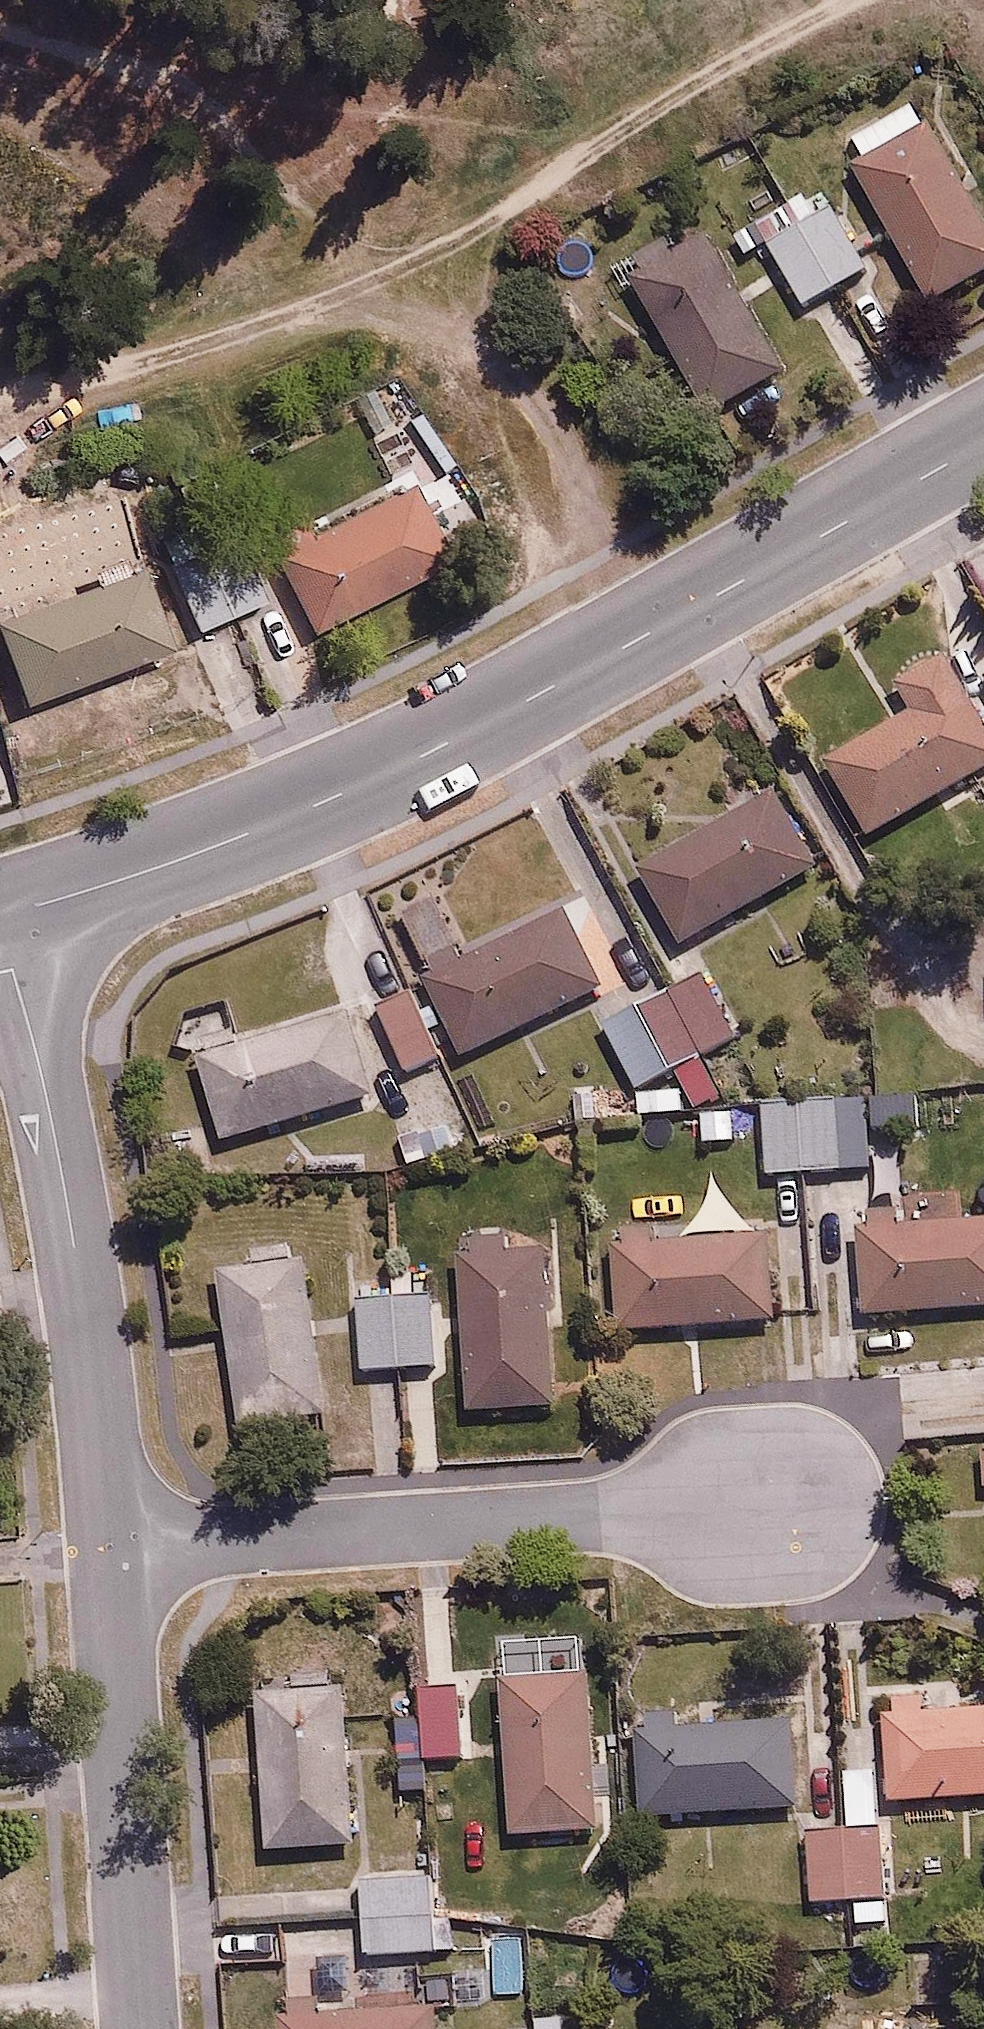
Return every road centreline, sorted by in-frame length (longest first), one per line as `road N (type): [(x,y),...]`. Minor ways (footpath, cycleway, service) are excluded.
road 1 (residential): [(983,442),(425,754),(274,823),(2,916)]
road 2 (track): [(0,387),(256,298),(843,0)]
road 3 (residential): [(110,1542),(791,1502)]
road 4 (residential): [(110,1542),(55,1143),(2,916)]
road 5 (residential): [(142,2028),(110,1542)]
road 6 (track): [(256,298),(395,304),(479,354),(471,262),(501,171)]
road 7 (track): [(479,354),(564,465),(647,633)]

